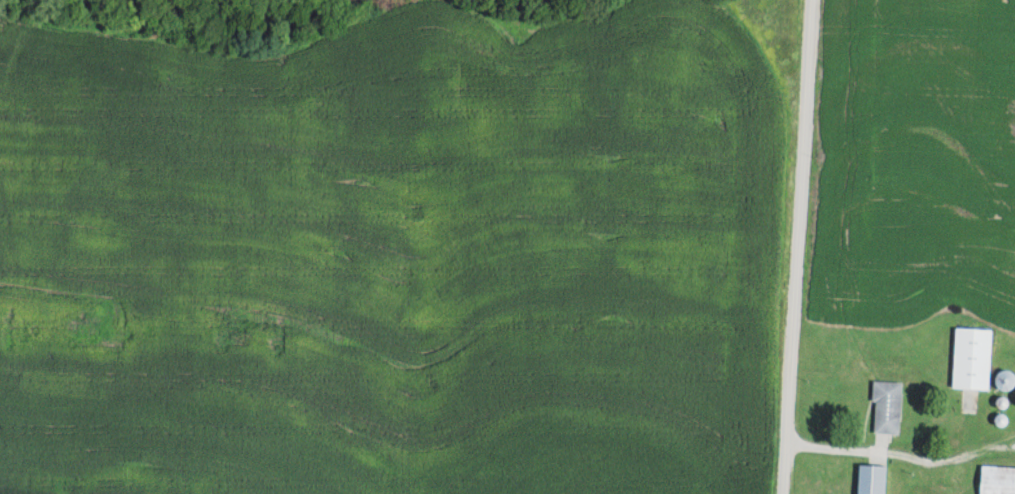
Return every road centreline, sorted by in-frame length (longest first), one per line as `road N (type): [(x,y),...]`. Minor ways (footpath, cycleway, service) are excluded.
road 1 (residential): [(812,0),(781,493)]

